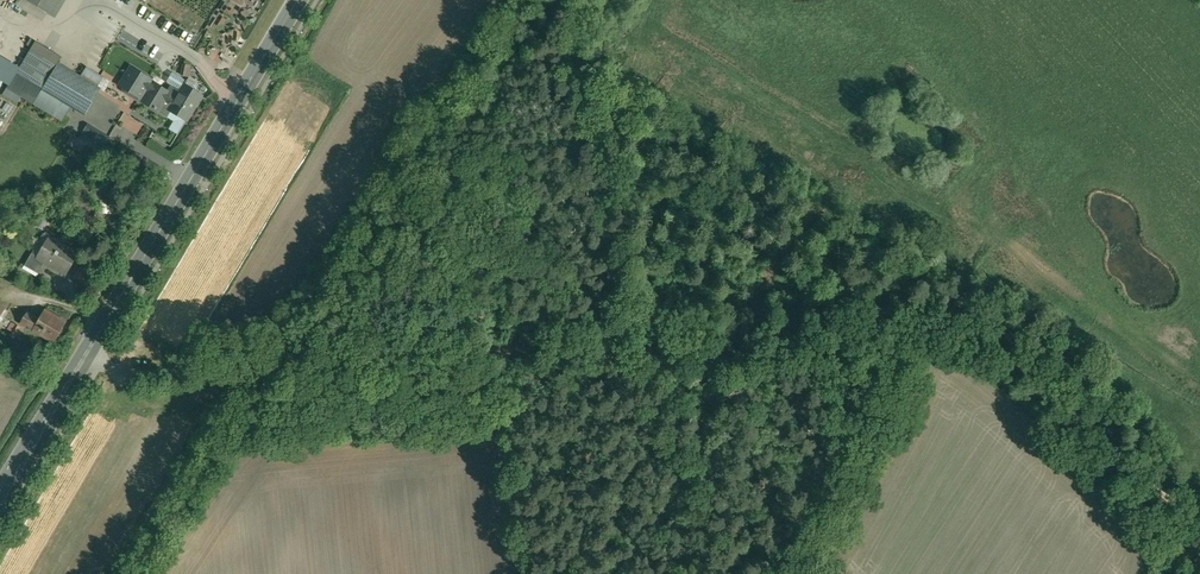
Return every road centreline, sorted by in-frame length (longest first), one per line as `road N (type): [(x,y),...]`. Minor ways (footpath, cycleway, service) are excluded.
road 1 (secondary): [(300,0),(0,500)]

